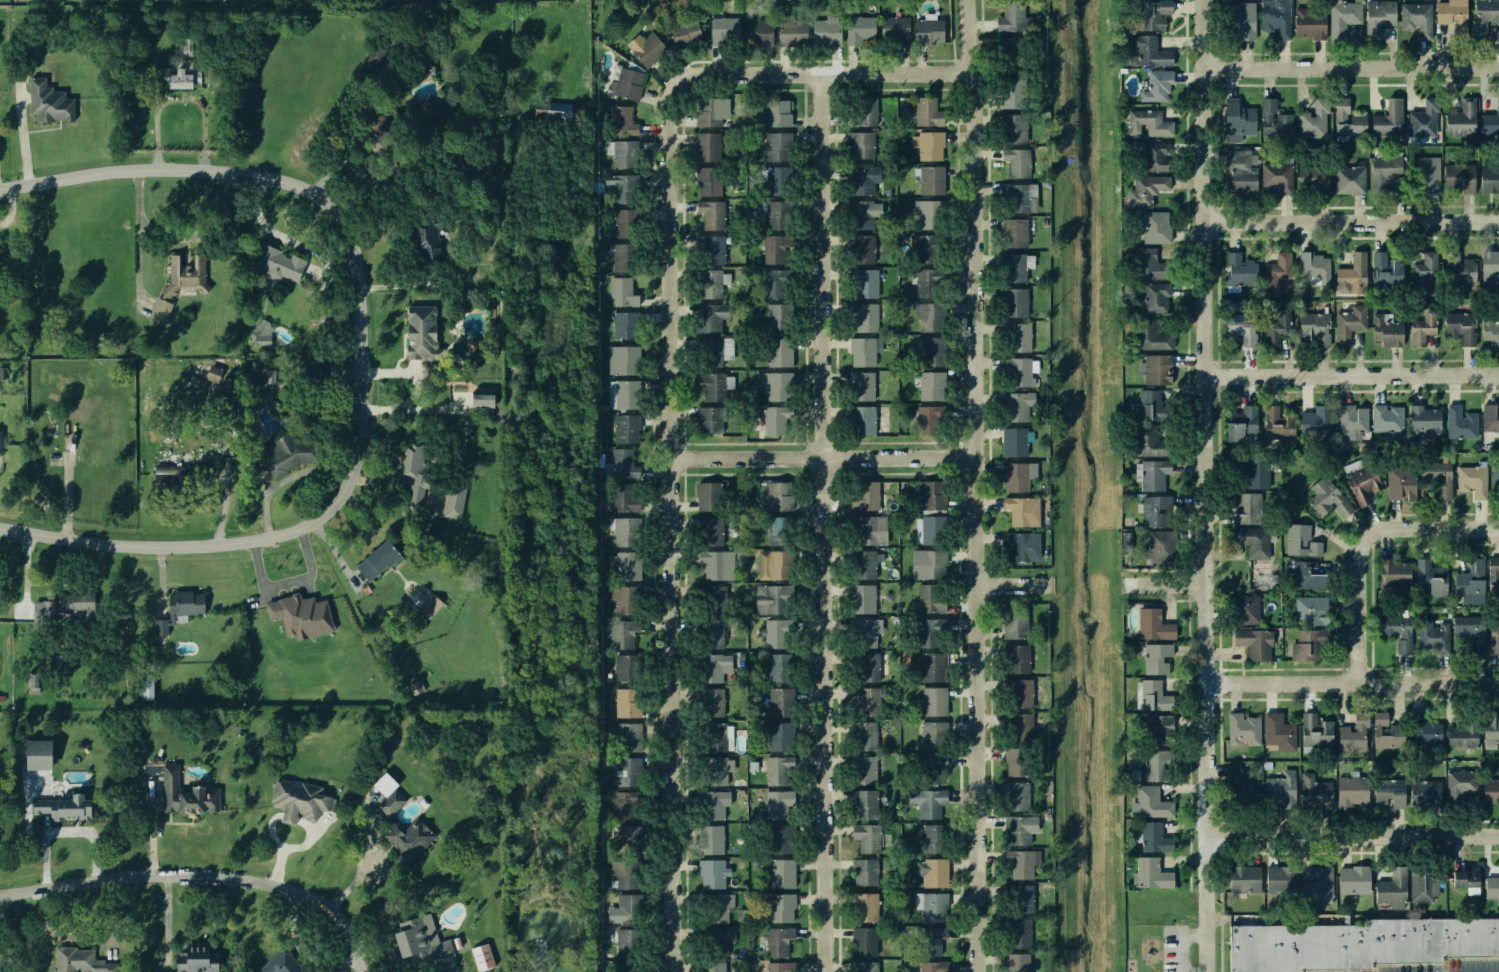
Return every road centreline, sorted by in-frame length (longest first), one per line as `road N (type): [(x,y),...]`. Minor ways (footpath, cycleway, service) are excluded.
road 1 (residential): [(975,971),(973,0)]
road 2 (residential): [(1205,971),(1207,0)]
road 3 (residential): [(685,77),(665,111),(668,971)]
road 4 (residential): [(824,971),(826,74)]
road 5 (residential): [(0,528),(153,548),(298,531),(344,500),(357,476),(366,435),(366,339)]
road 6 (residential): [(366,339),(357,235),(313,186),(253,171),(155,166),(0,186)]
road 7 (residential): [(357,971),(339,921),(273,884),(135,875),(0,894)]
road 8 (residential): [(666,457),(979,456)]
road 9 (residential): [(1202,67),(1498,63)]
road 10 (residential): [(1202,221),(1498,219)]
road 11 (residential): [(1203,374),(1498,372)]
road 12 (residential): [(1204,835),(1498,834)]
road 13 (residential): [(1204,683),(1498,682)]
road 14 (residential): [(977,73),(685,77)]
road 15 (residential): [(1356,681),(1355,559),(1373,532)]
road 16 (residential): [(1498,527),(1373,532)]

